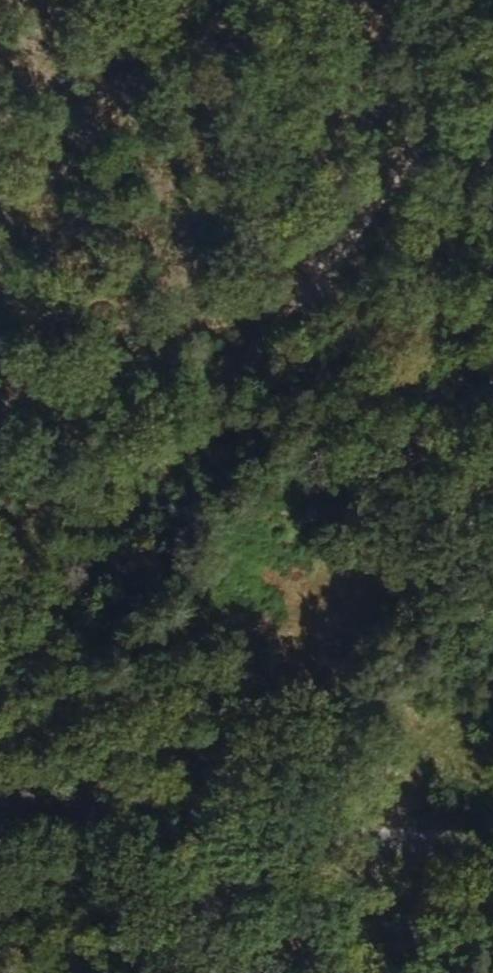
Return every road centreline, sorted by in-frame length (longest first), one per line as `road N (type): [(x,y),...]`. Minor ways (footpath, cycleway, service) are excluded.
road 1 (track): [(492,27),(0,665)]
road 2 (unclassified): [(492,856),(0,797)]

